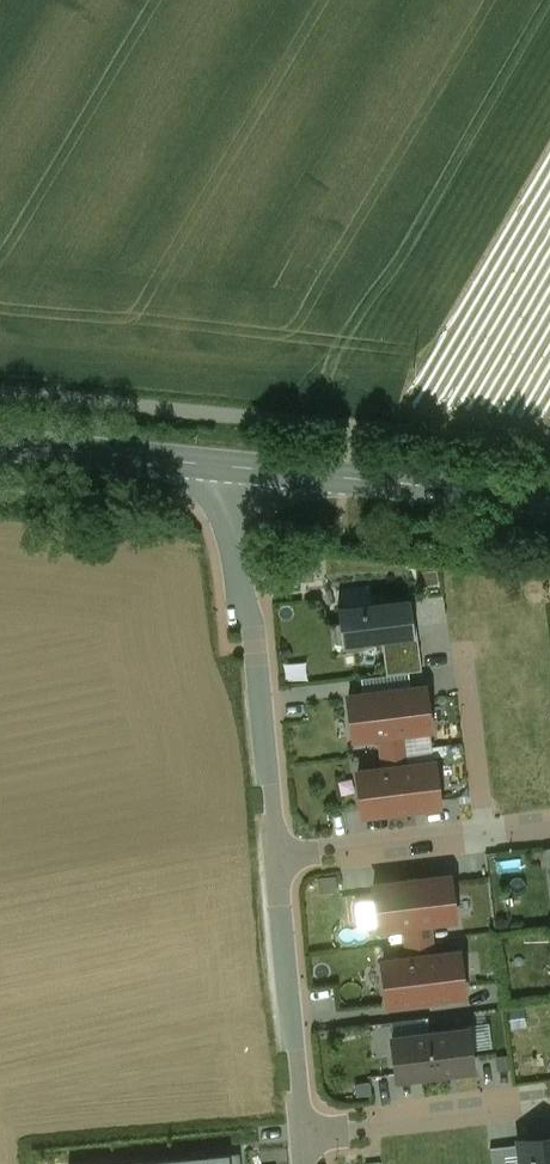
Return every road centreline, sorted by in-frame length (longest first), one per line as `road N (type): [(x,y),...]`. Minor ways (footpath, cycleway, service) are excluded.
road 1 (residential): [(0,395),(549,447)]
road 2 (residential): [(277,861),(237,467)]
road 3 (secondary): [(237,467),(549,497)]
road 4 (residential): [(304,1133),(277,861)]
road 5 (residential): [(304,1133),(549,1102)]
road 6 (secondary): [(0,444),(237,467)]
road 7 (residential): [(277,861),(485,837)]
road 8 (residential): [(463,660),(485,837)]

